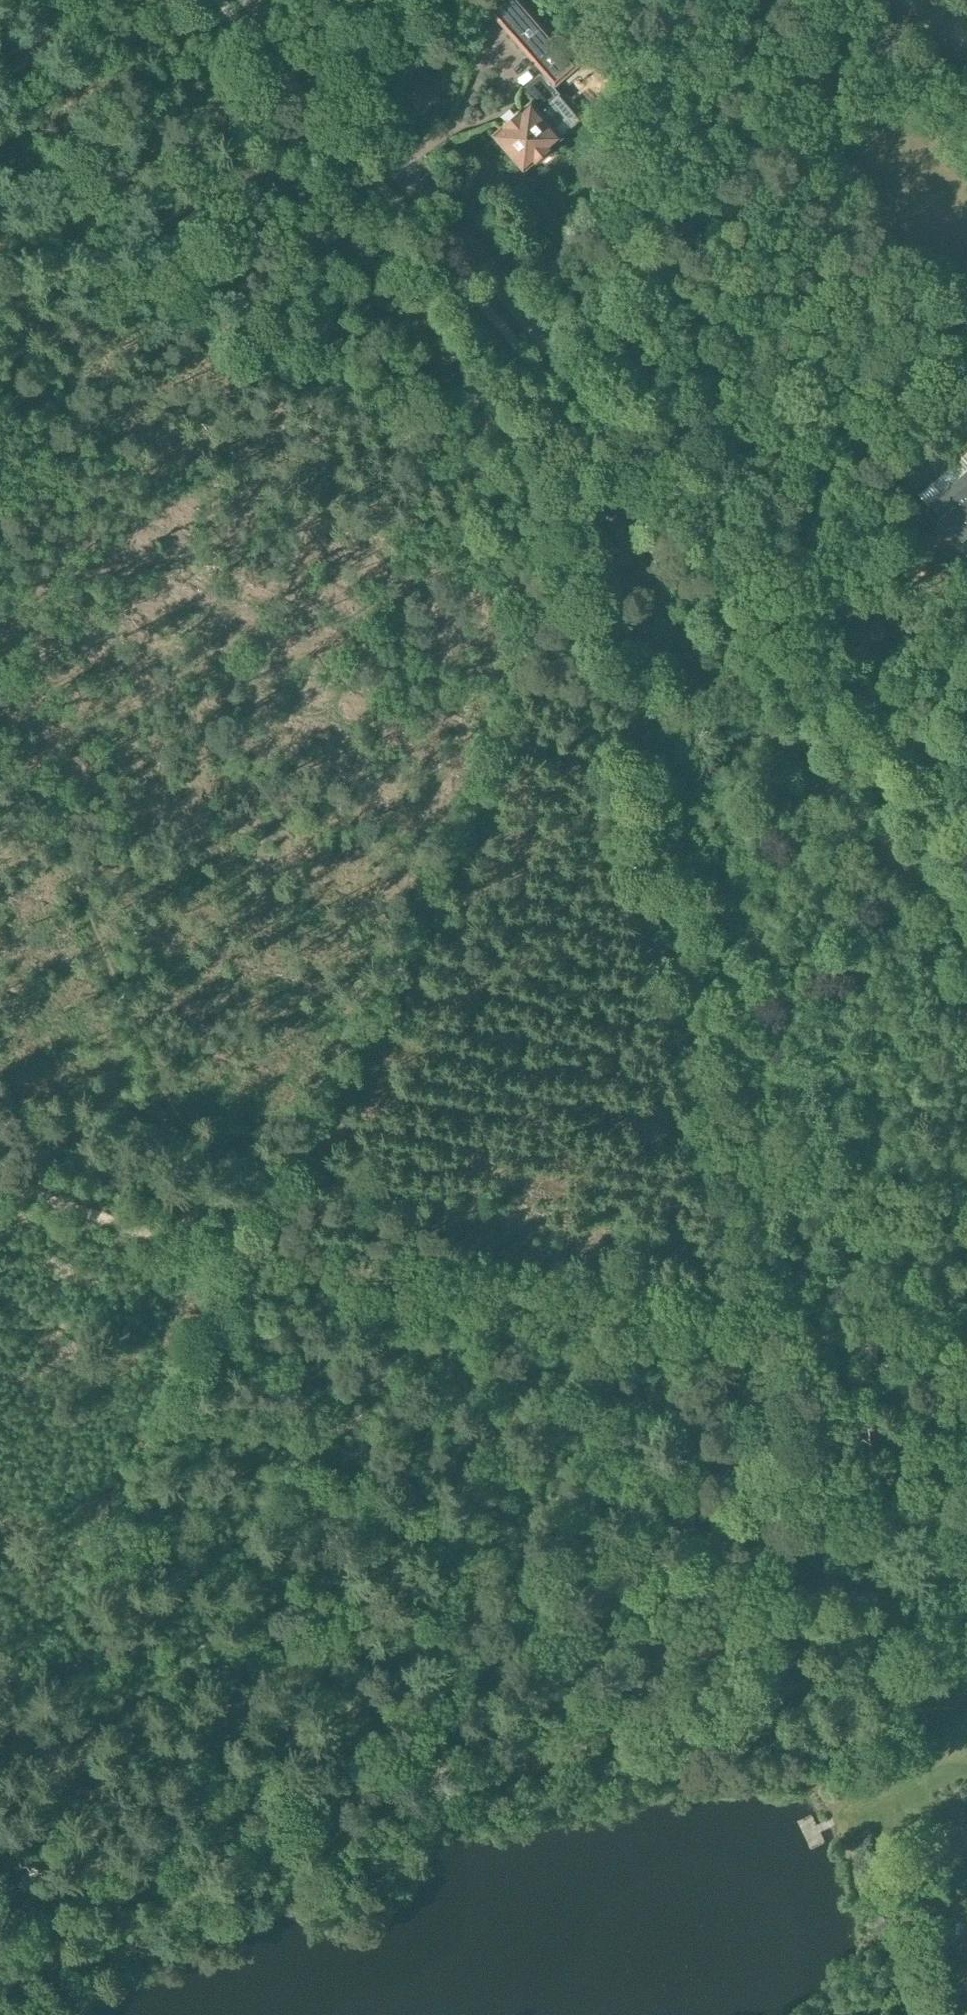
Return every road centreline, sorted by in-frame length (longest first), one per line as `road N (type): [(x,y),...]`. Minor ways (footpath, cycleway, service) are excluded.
road 1 (tertiary): [(966,814),(260,0)]
road 2 (track): [(0,1182),(255,1261),(966,1355)]

